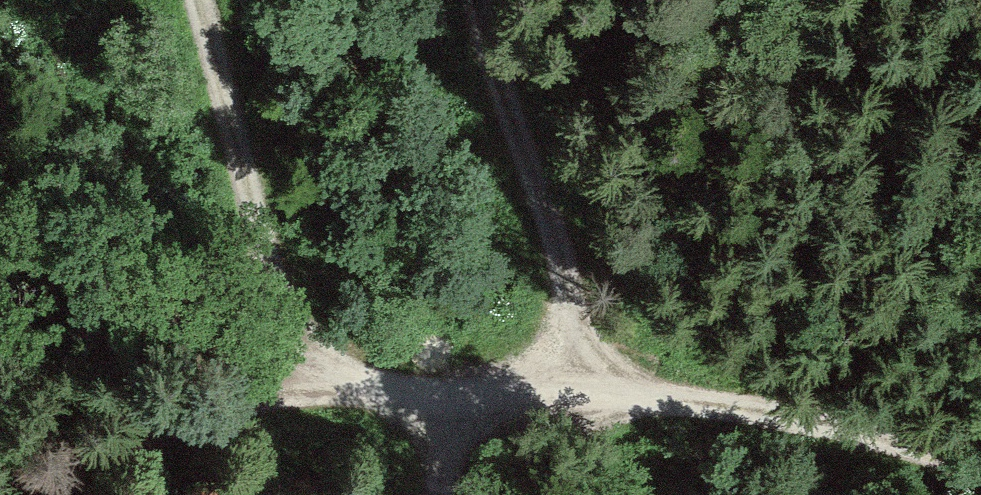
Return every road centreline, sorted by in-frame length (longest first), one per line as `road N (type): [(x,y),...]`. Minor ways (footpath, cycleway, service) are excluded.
road 1 (track): [(36,494),(87,456),(215,405),(359,389),(310,342),(261,241),(195,0)]
road 2 (track): [(716,400),(588,386),(359,389),(189,315),(0,252)]
road 3 (track): [(588,386),(572,268),(507,99),(484,0)]
road 4 (track): [(980,485),(918,453),(716,400)]

